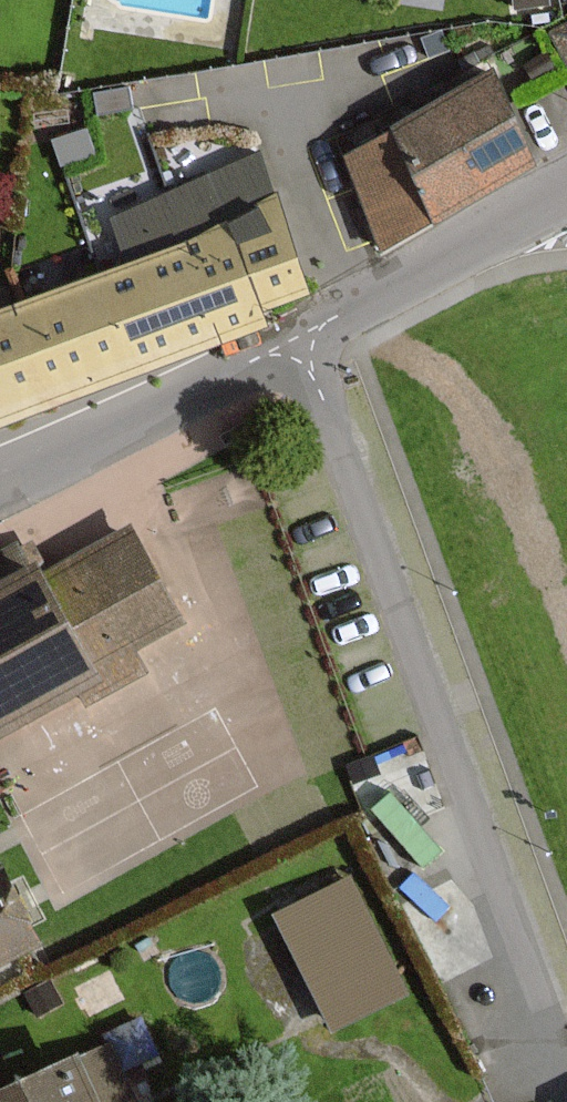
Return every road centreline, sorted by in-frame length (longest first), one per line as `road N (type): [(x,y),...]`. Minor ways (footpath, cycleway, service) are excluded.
road 1 (residential): [(299,341),(538,1101)]
road 2 (residential): [(0,495),(299,341)]
road 3 (residential): [(299,341),(566,188)]

